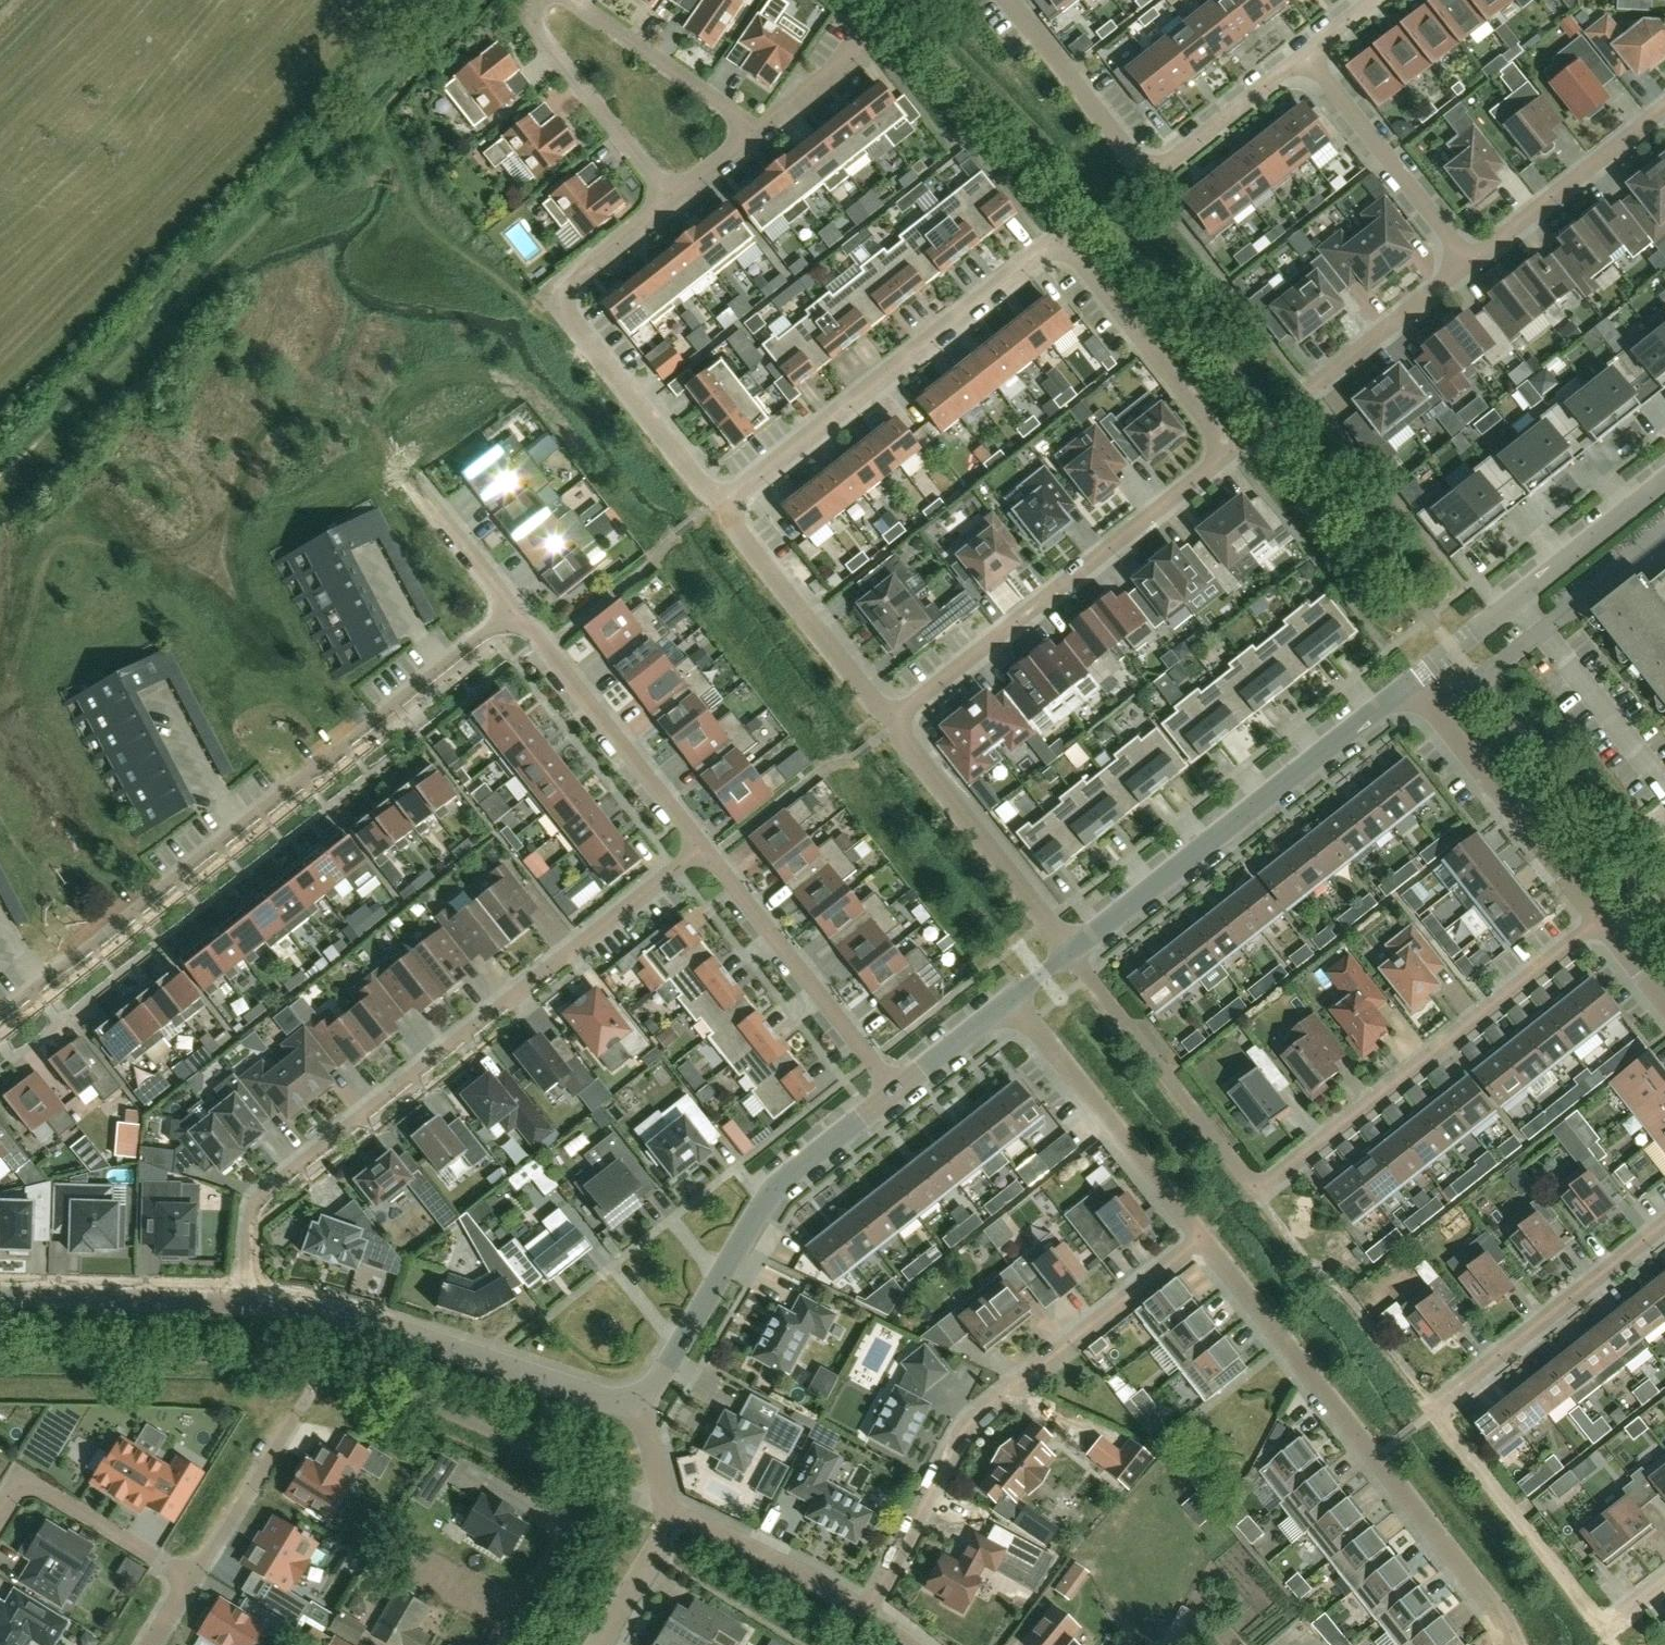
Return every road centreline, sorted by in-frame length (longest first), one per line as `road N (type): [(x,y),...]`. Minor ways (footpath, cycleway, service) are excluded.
road 1 (residential): [(892,720),(1230,452),(1077,257),(1048,248),(721,505)]
road 2 (residential): [(1070,952),(1258,1192),(1600,922)]
road 3 (residential): [(703,848),(262,1197),(251,1224),(246,1299)]
road 4 (residential): [(516,613),(0,1022)]
road 5 (residential): [(1603,1628),(1434,1412),(1664,1225)]
road 6 (residential): [(1513,1644),(1508,1627),(1201,1236)]
road 7 (residential): [(865,1612),(967,1425),(1201,1236)]
road 8 (tertiary): [(1070,952),(1405,687)]
road 9 (residential): [(1010,0),(1148,178),(1306,55)]
road 10 (residential): [(721,505),(552,296),(670,202)]
road 11 (tertiary): [(638,1404),(773,1193),(896,1090)]
road 12 (tertiary): [(246,1299),(351,1317),(615,1405),(638,1404)]
road 13 (tertiary): [(1405,687),(1664,485)]
road 14 (residential): [(896,1090),(703,848)]
road 15 (residential): [(1405,687),(1600,922)]
road 16 (residential): [(1201,1236),(1012,1000)]
road 17 (residential): [(703,848),(516,613)]
road 18 (residential): [(1070,952),(892,720)]
road 19 (residential): [(892,720),(721,505)]
road 20 (residential): [(1467,260),(1306,55)]
road 21 (residential): [(542,0),(534,9),(539,31),(670,202)]
road 22 (residential): [(1664,108),(1467,260)]
road 23 (tertiary): [(0,1290),(246,1299)]
road 24 (residential): [(0,1511),(21,1478),(185,1580)]
road 25 (residential): [(760,133),(571,0)]
road 26 (residential): [(865,1612),(668,1510)]
road 27 (residential): [(300,1410),(185,1580)]
road 28 (residential): [(1467,260),(1310,389)]
road 29 (residential): [(516,613),(418,486)]
road 30 (residential): [(597,1644),(653,1555),(668,1510)]
road 31 (residential): [(760,133),(872,36)]
road 32 (tertiary): [(896,1090),(1012,1000)]

